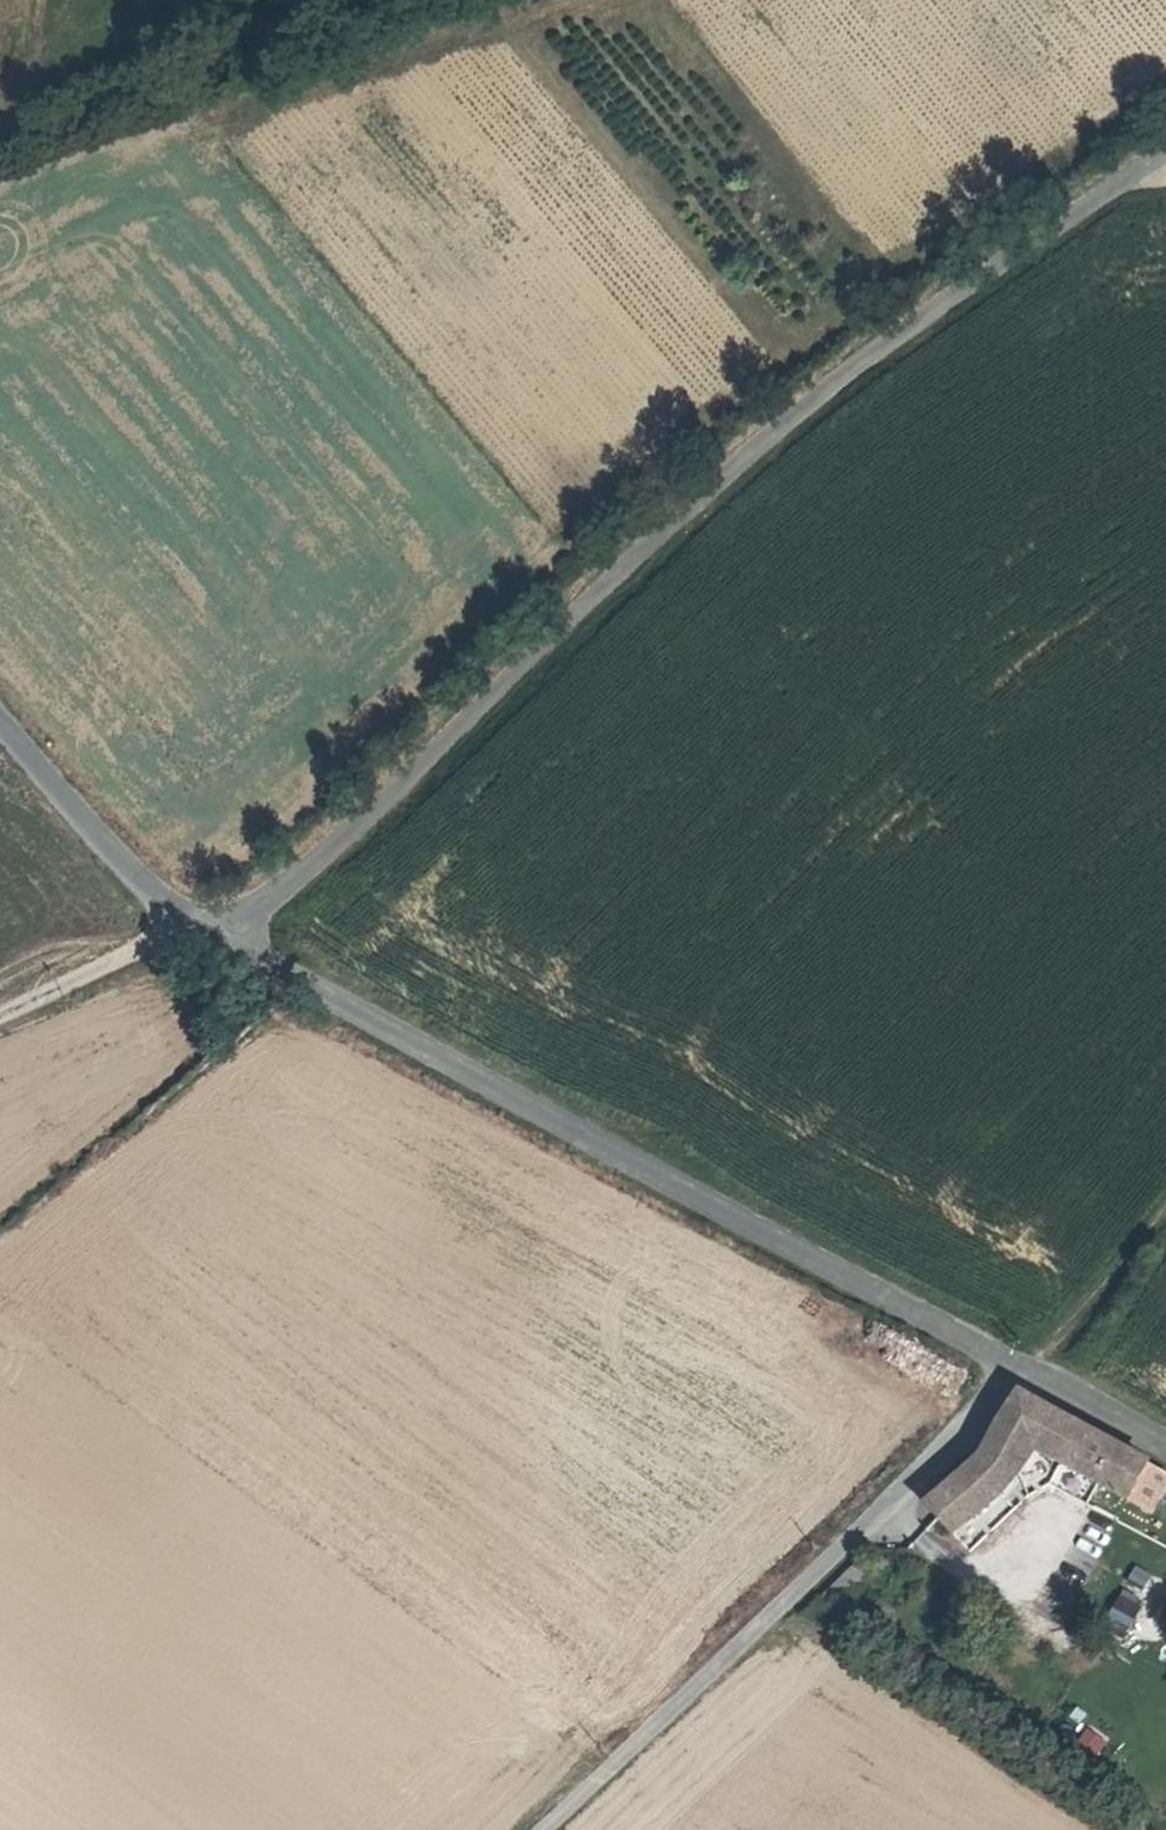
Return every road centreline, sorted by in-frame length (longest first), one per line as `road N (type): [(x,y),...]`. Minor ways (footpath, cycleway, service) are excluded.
road 1 (unclassified): [(1165,145),(787,414),(384,799),(290,885),(223,933)]
road 2 (unclassified): [(1014,1364),(223,933)]
road 3 (unclassified): [(1014,1364),(879,1511),(537,1829)]
road 4 (track): [(0,190),(534,0)]
road 5 (residential): [(0,727),(148,889),(179,915),(223,933)]
road 6 (track): [(0,1019),(142,949),(179,915)]
road 7 (track): [(1054,1382),(1165,1216)]
road 8 (unclassified): [(1165,1442),(1014,1364)]

